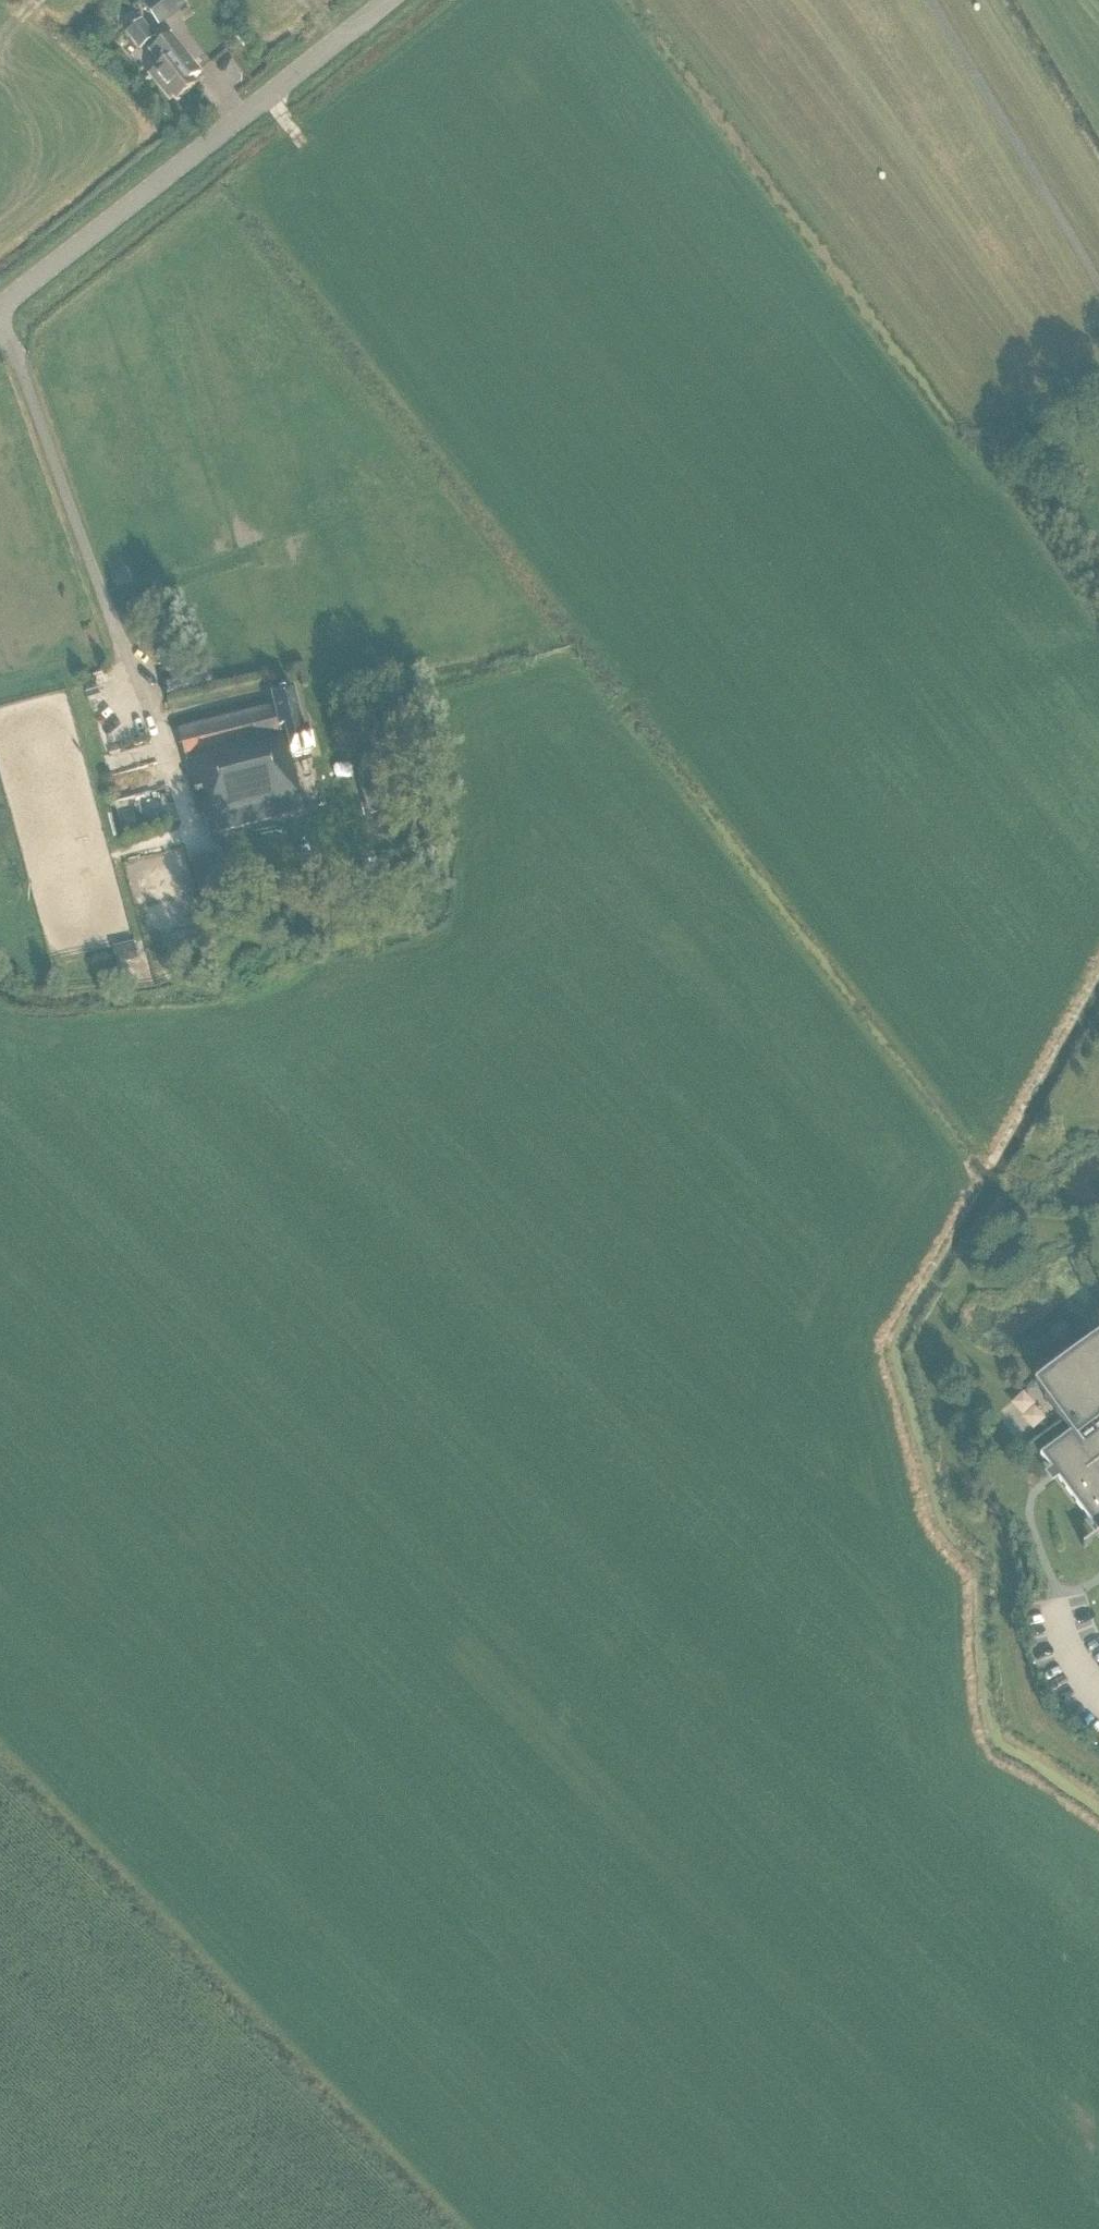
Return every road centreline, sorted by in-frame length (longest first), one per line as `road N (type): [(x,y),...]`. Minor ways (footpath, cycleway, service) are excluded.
road 1 (tertiary): [(0,306),(388,0)]

